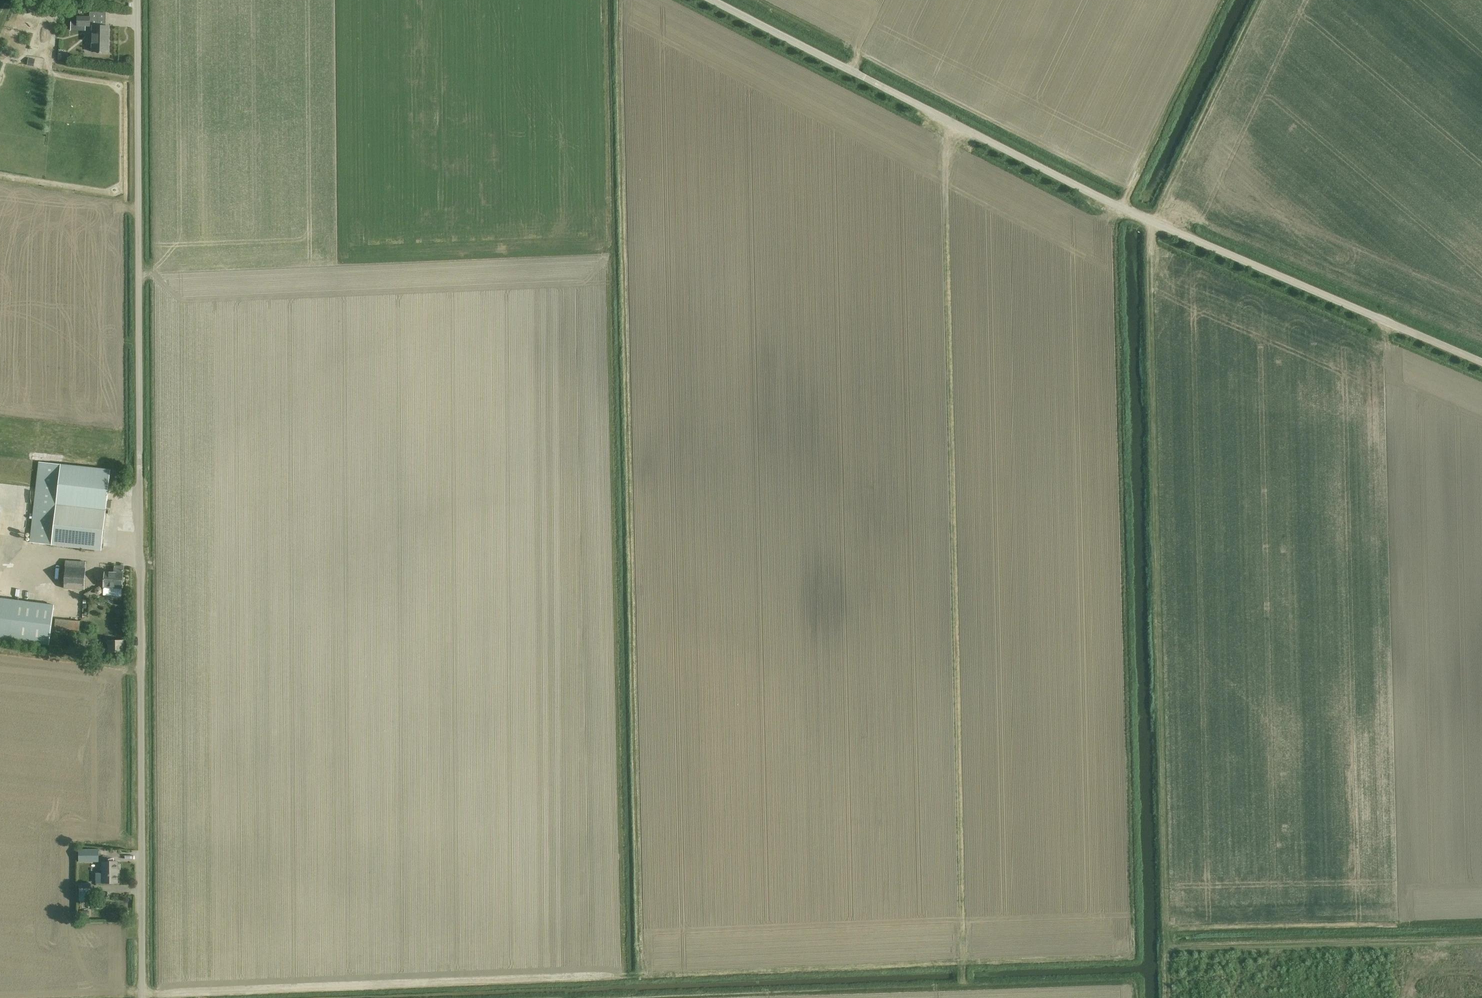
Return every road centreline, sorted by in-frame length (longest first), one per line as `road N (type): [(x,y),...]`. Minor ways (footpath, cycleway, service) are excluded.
road 1 (unclassified): [(141,997),(136,0)]
road 2 (unclassified): [(1481,364),(1093,194),(710,0)]

